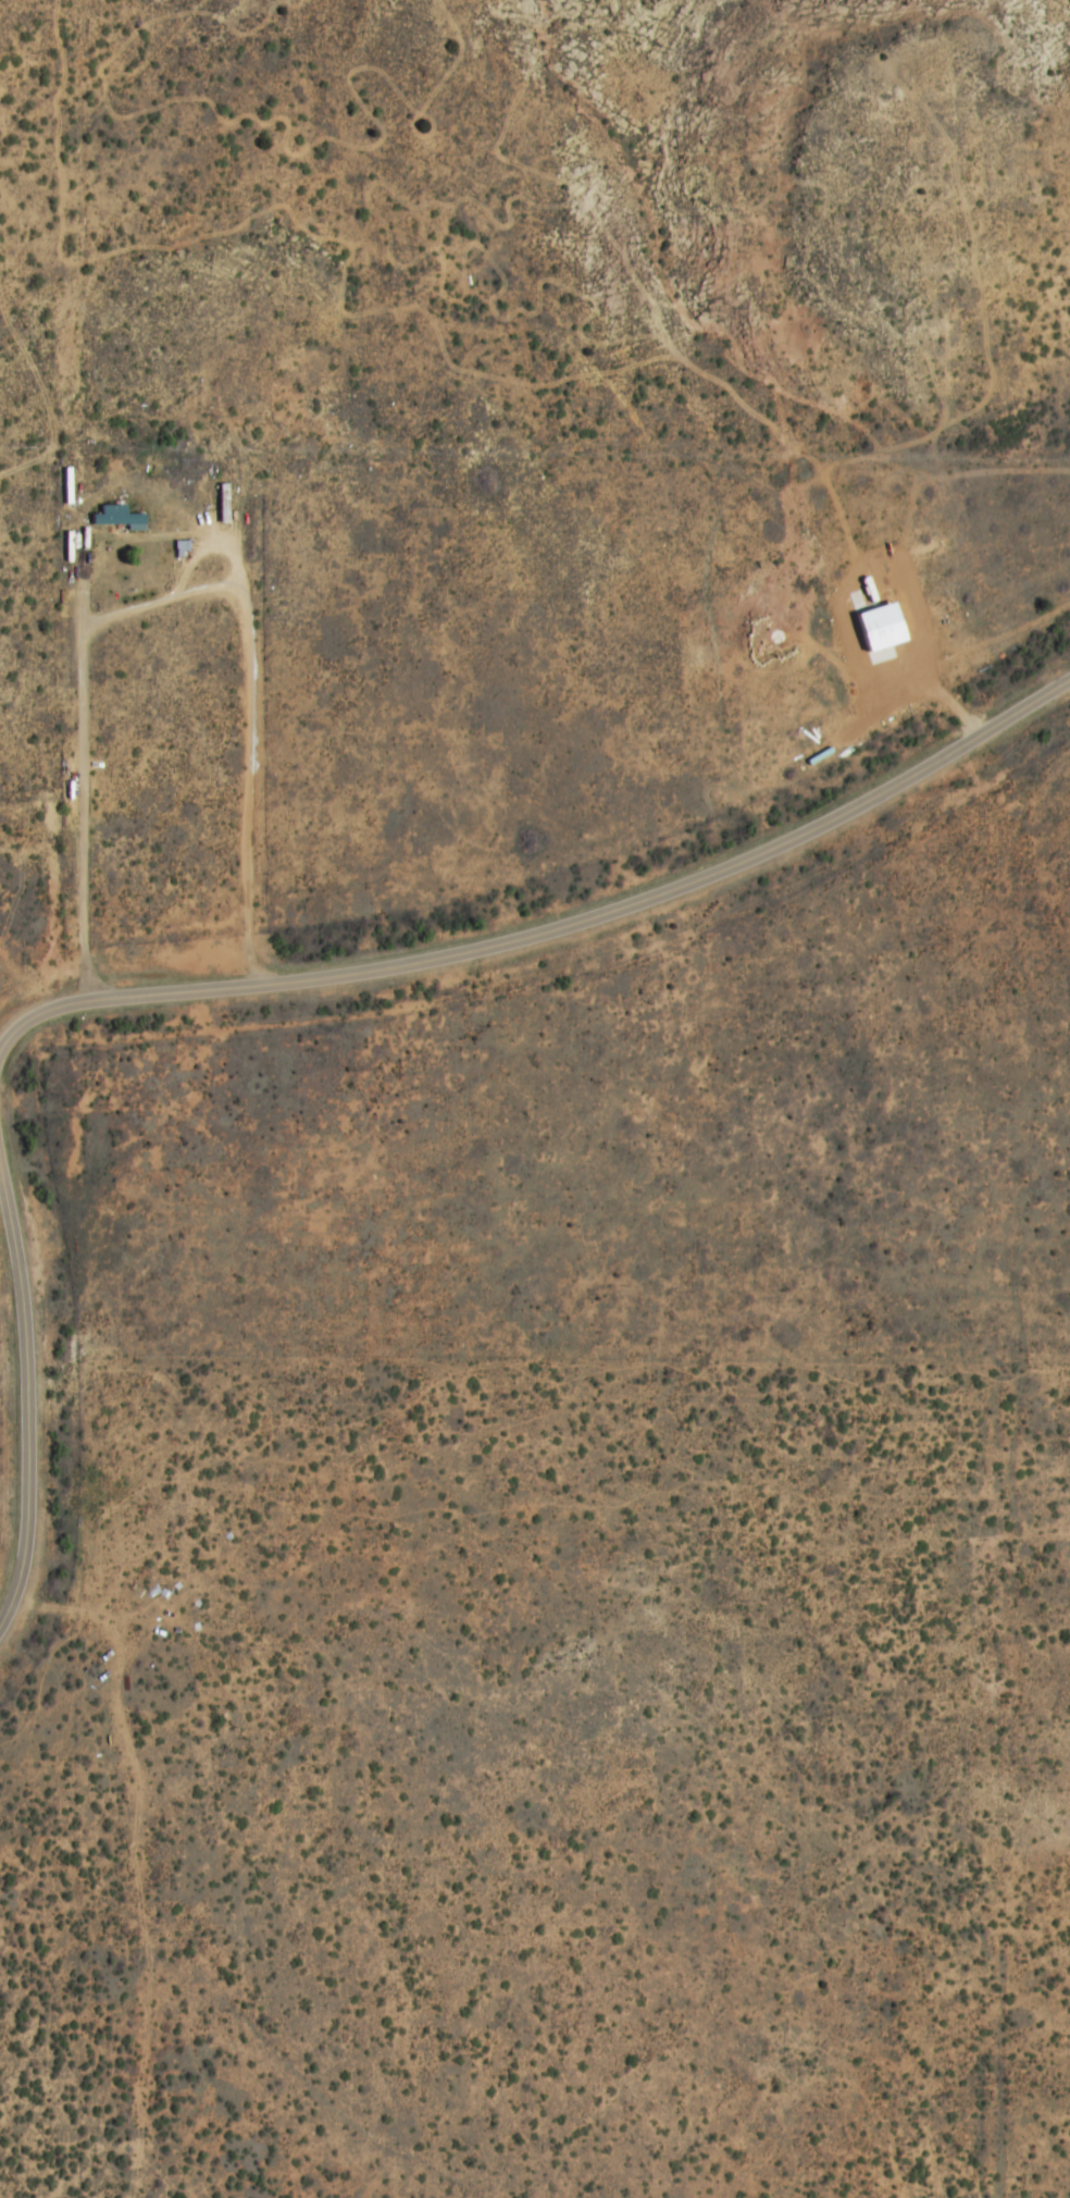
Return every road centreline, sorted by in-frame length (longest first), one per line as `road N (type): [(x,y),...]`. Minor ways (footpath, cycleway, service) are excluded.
road 1 (tertiary): [(1069,679),(876,797),(640,902),(374,973),(60,1007),(23,1023),(0,1046)]
road 2 (tertiary): [(0,1174),(24,1297),(28,1514),(17,1591),(0,1630)]

